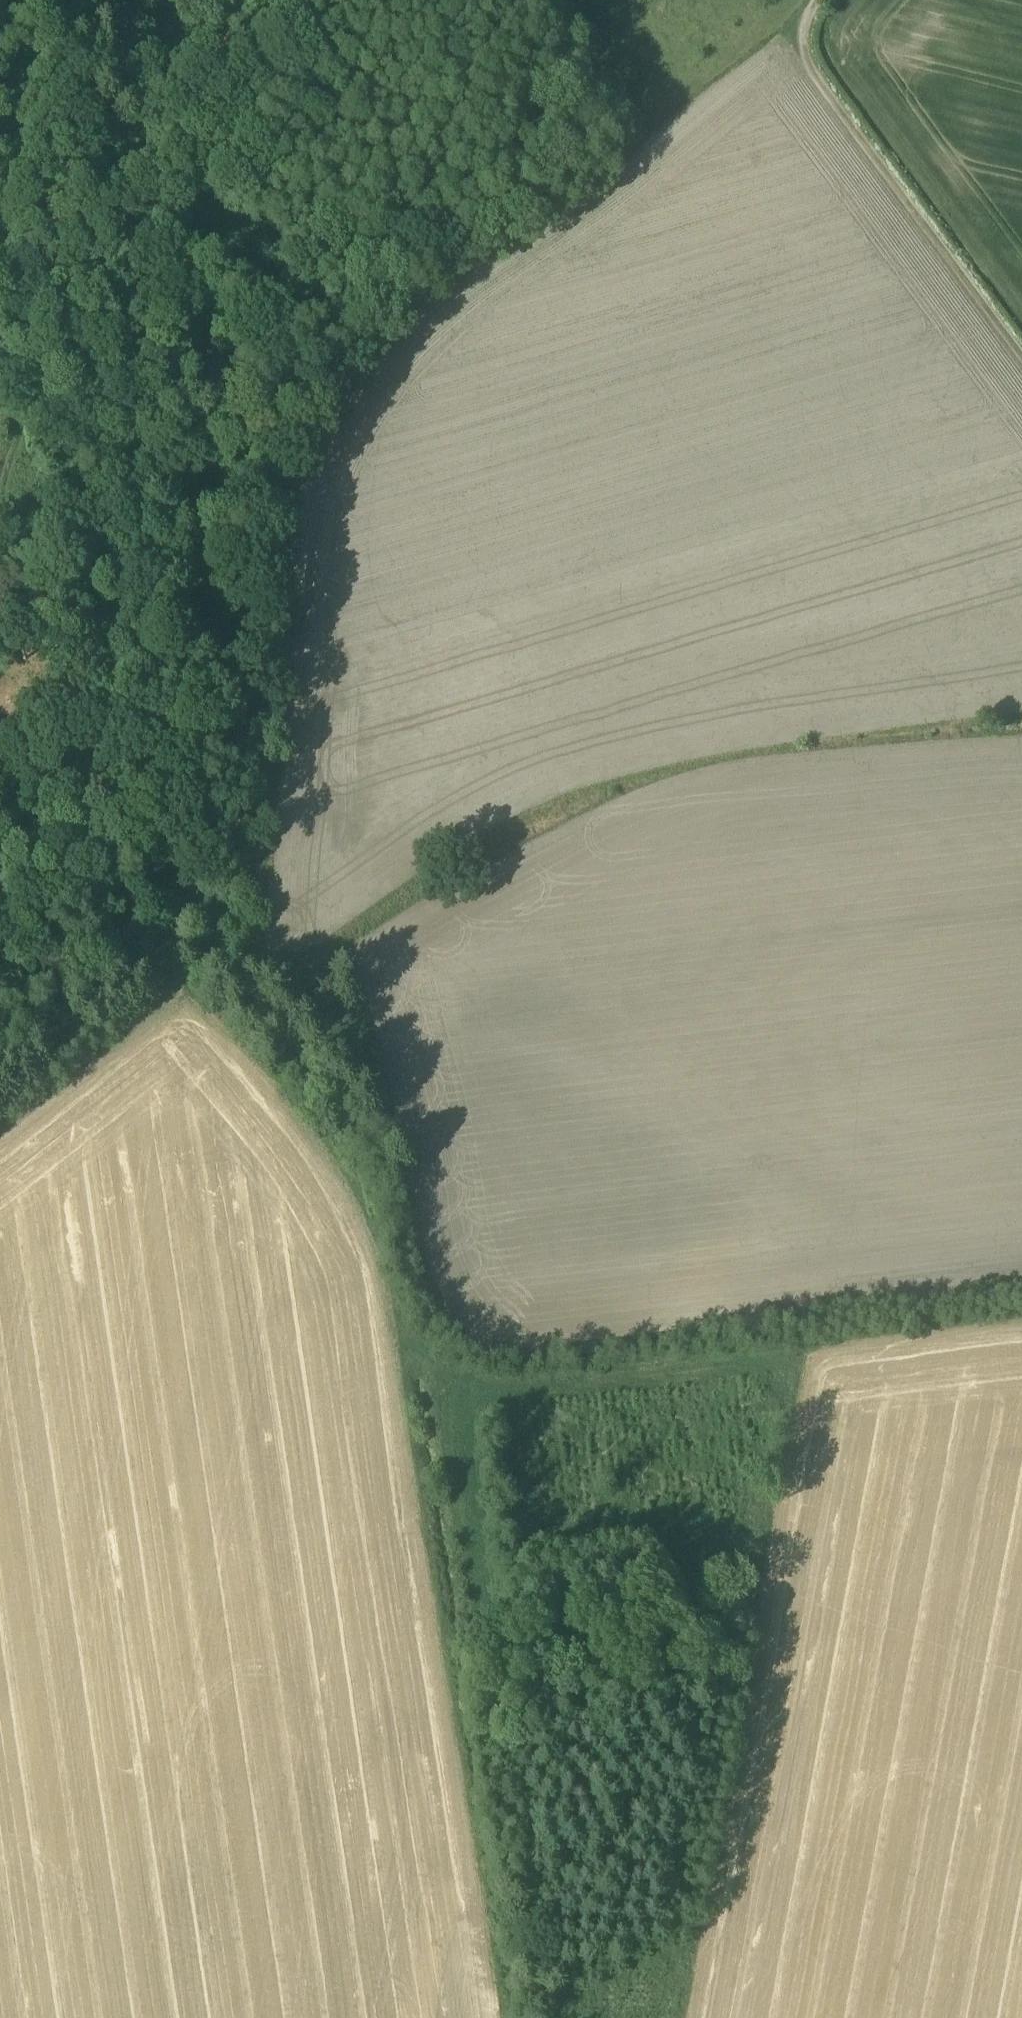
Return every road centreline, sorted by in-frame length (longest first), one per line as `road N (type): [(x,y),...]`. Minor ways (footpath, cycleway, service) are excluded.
road 1 (track): [(811,0),(807,35),(833,105),(1021,366)]

